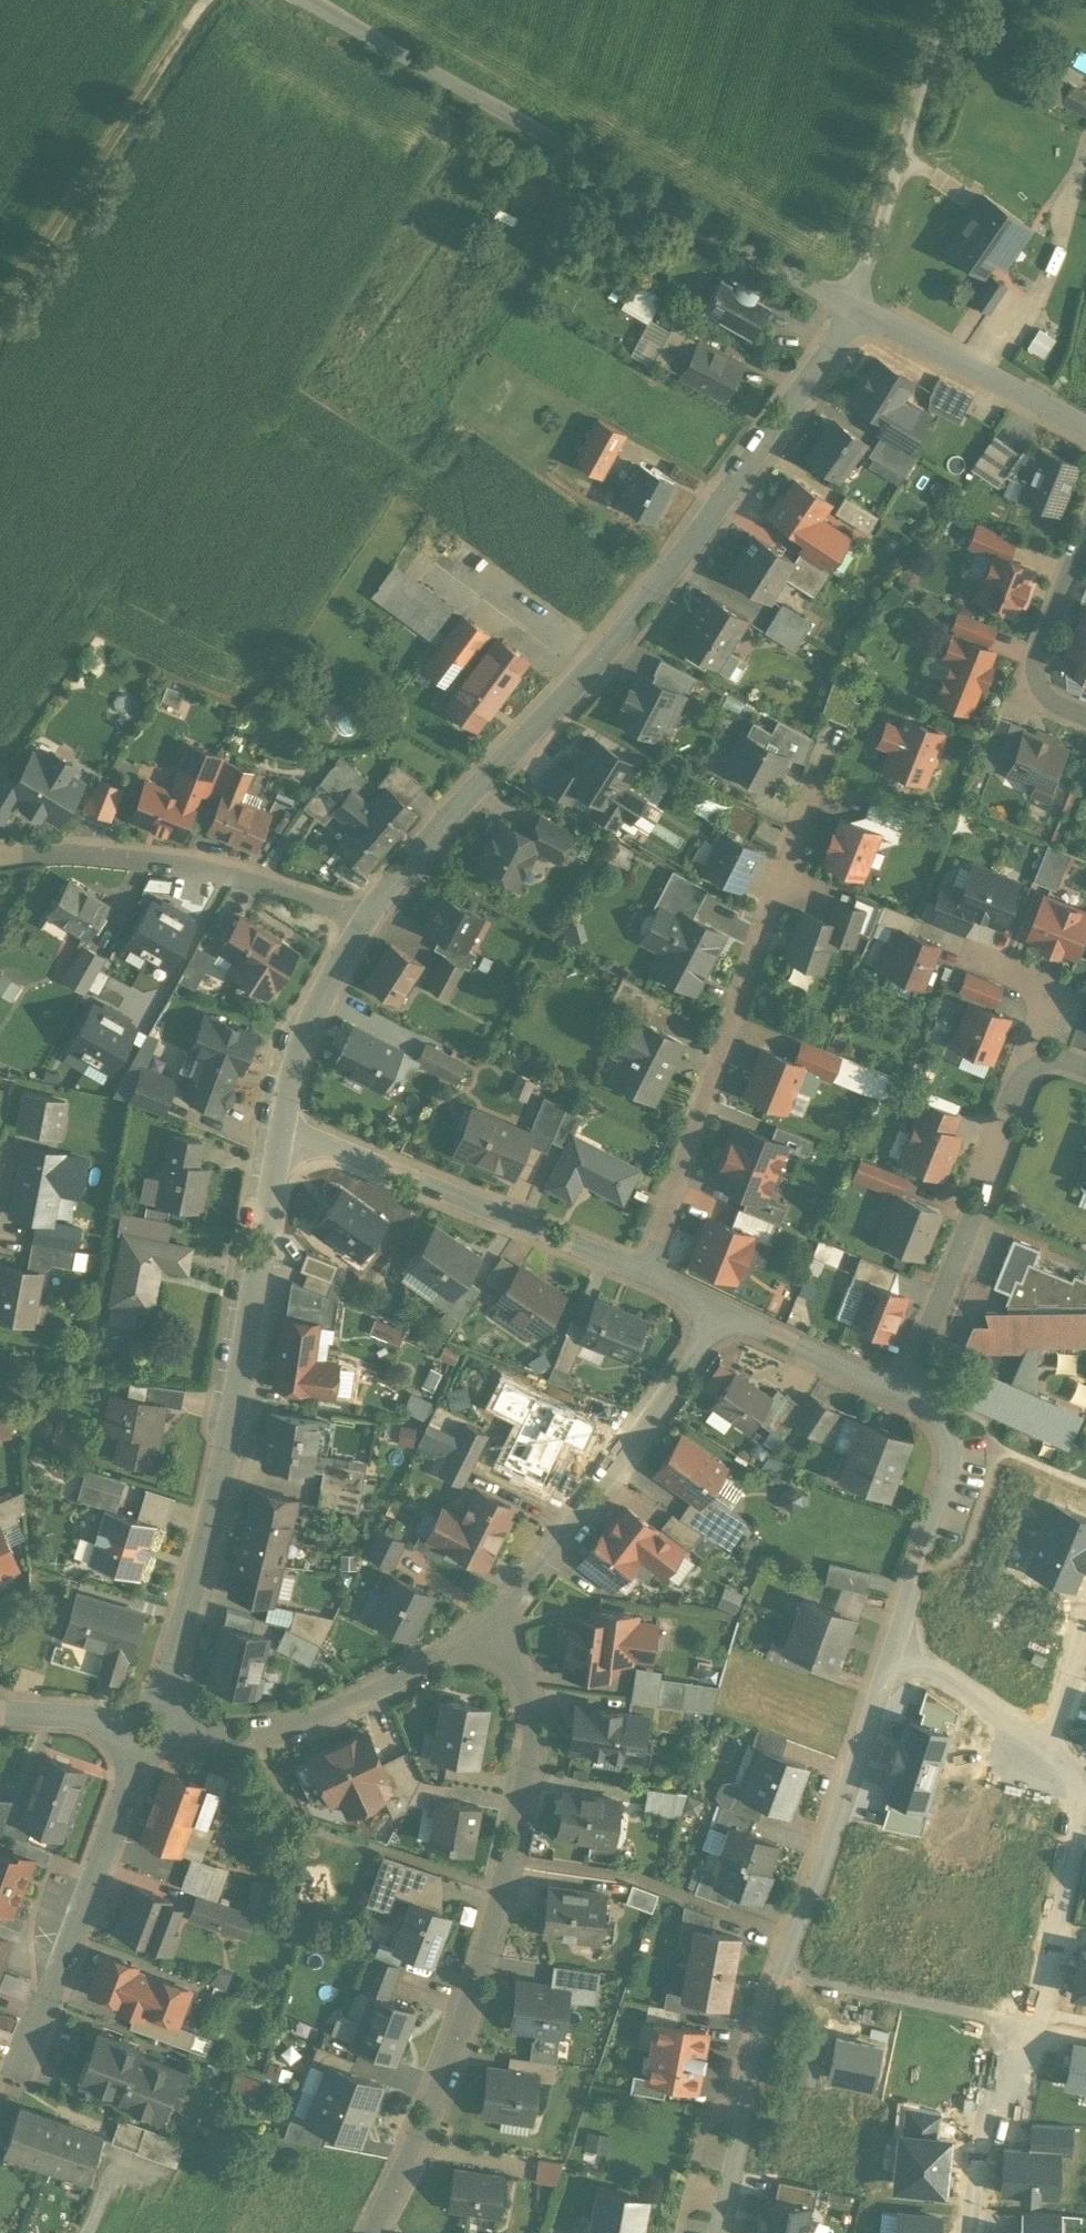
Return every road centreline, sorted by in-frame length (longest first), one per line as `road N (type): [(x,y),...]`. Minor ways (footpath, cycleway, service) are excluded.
road 1 (residential): [(853,306),(781,419),(638,608),(361,926)]
road 2 (residential): [(484,1630),(524,1687),(528,1762),(466,2005),(375,2232)]
road 3 (unclassified): [(314,0),(853,306)]
road 4 (residential): [(719,2232),(750,2071),(889,1655)]
road 5 (residential): [(279,1137),(232,1414),(160,1700)]
road 6 (residential): [(965,2232),(979,2118),(1032,2025),(1085,1782),(1040,1748)]
road 7 (residential): [(717,1309),(401,1173),(322,1143),(279,1137)]
road 8 (residential): [(1085,1068),(1064,1059),(1036,1063),(1021,1080),(899,1393)]
road 9 (residential): [(484,1630),(597,1490),(717,1309)]
road 10 (residential): [(0,856),(80,854),(226,874),(361,926)]
road 11 (track): [(193,0),(0,304)]
road 12 (residential): [(135,1751),(13,2078)]
road 13 (residential): [(177,1728),(260,1733),(324,1714),(407,1677),(484,1630)]
road 14 (unclassified): [(944,0),(853,306)]
road 15 (residential): [(889,1655),(952,1461),(940,1421),(899,1393)]
road 16 (residential): [(853,306),(1085,430)]
road 17 (residential): [(361,926),(312,1014),(279,1137)]
road 18 (residential): [(1085,537),(1032,660),(1035,687),(1085,717)]
road 19 (residential): [(899,1393),(717,1309)]
road 20 (residential): [(1040,1748),(924,1666),(889,1655)]
road 21 (residential): [(1040,1748),(1057,1724),(1085,1636)]
road 22 (residential): [(0,1712),(119,1724)]

